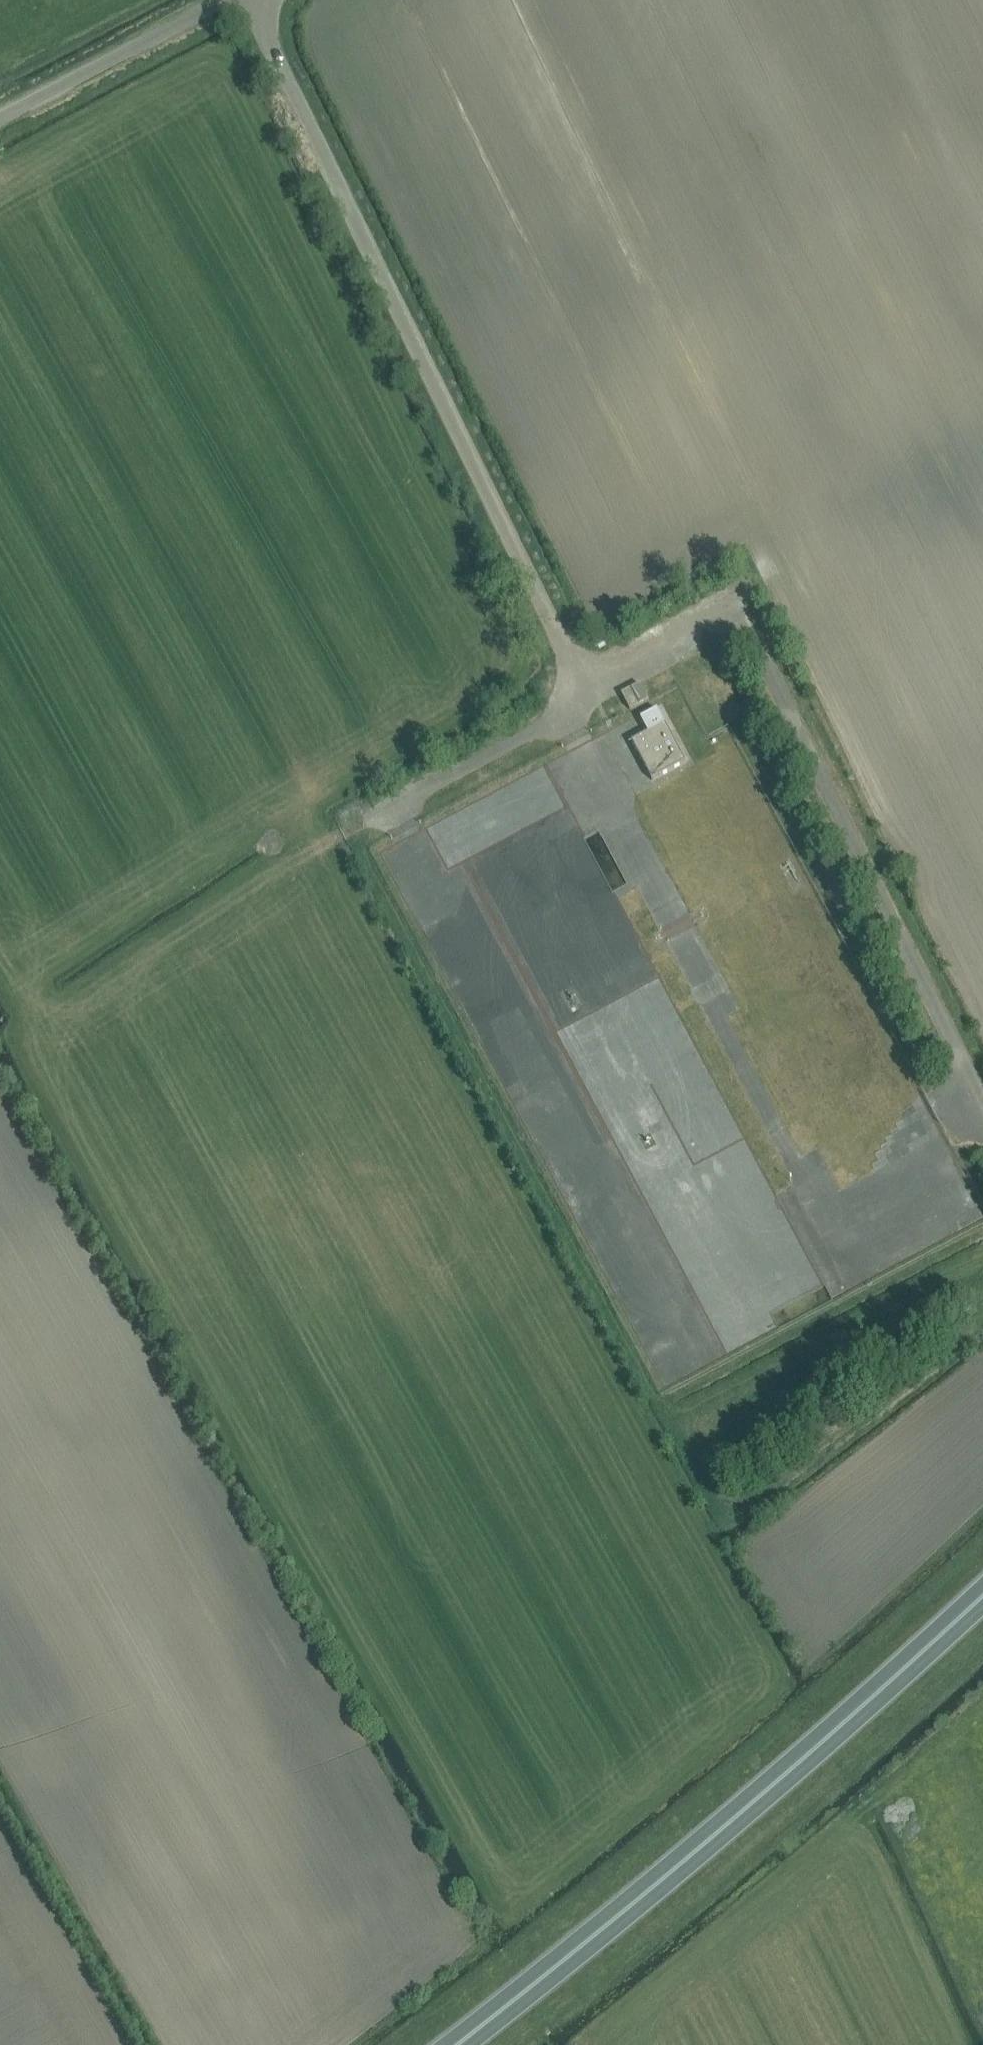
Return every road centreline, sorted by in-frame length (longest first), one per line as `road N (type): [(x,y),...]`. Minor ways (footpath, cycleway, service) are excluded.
road 1 (trunk): [(457,2044),(649,1891),(982,1594)]
road 2 (unclassified): [(0,118),(223,0)]

